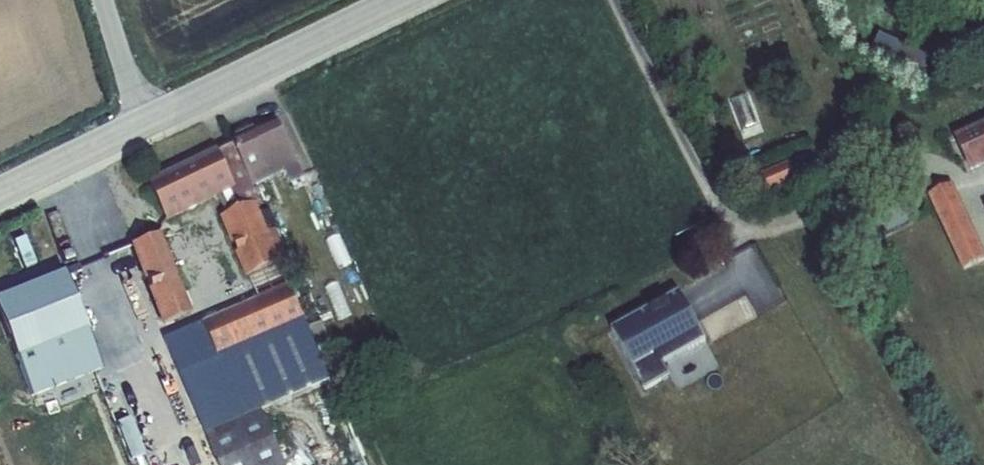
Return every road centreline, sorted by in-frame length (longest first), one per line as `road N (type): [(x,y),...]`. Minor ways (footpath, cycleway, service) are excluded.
road 1 (tertiary): [(142,119),(405,0)]
road 2 (tertiary): [(0,188),(142,119)]
road 3 (unclassified): [(108,0),(142,119)]

